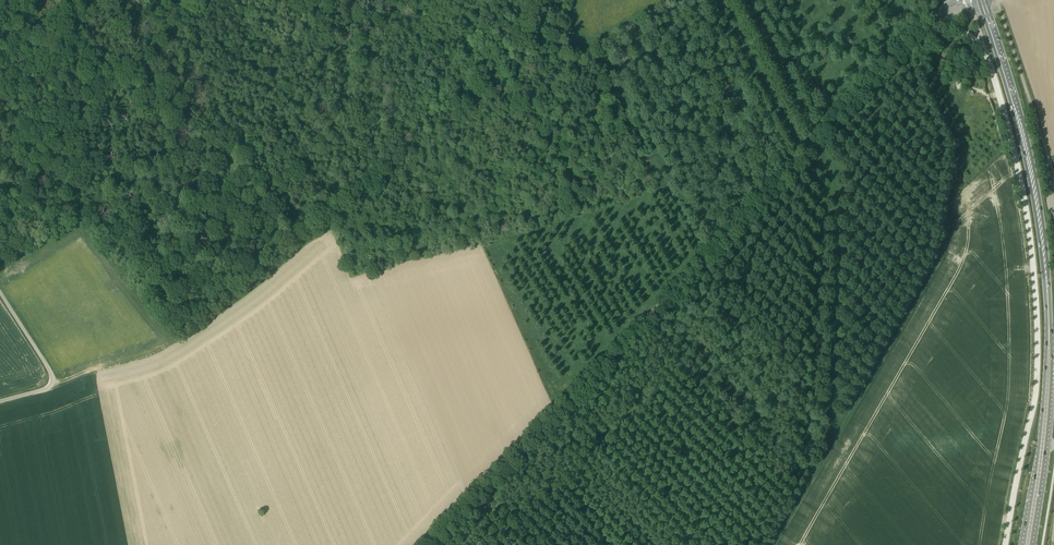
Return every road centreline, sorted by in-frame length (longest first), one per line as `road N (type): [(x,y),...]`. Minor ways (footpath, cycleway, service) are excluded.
road 1 (unclassified): [(430,544),(947,8)]
road 2 (primary): [(982,0),(1031,171),(1048,289),(1047,400),(1027,544)]
road 3 (unclassified): [(1004,544),(1036,393),(1035,280),(1012,141),(981,46)]
road 4 (unclassified): [(0,401),(51,386),(52,375),(0,294)]

